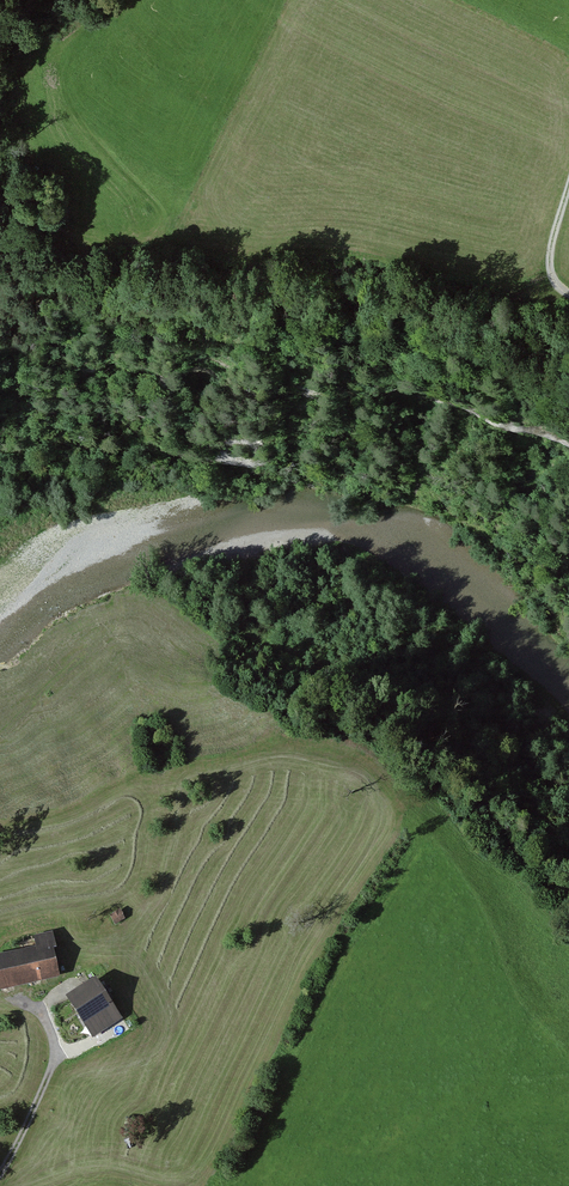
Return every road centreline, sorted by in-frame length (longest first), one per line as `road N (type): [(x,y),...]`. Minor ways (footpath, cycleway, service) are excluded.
road 1 (track): [(0,999),(38,1013),(56,1042),(47,1079),(0,1175)]
road 2 (track): [(105,134),(84,107),(70,58),(106,0)]
road 3 (track): [(568,298),(544,274),(568,188)]

